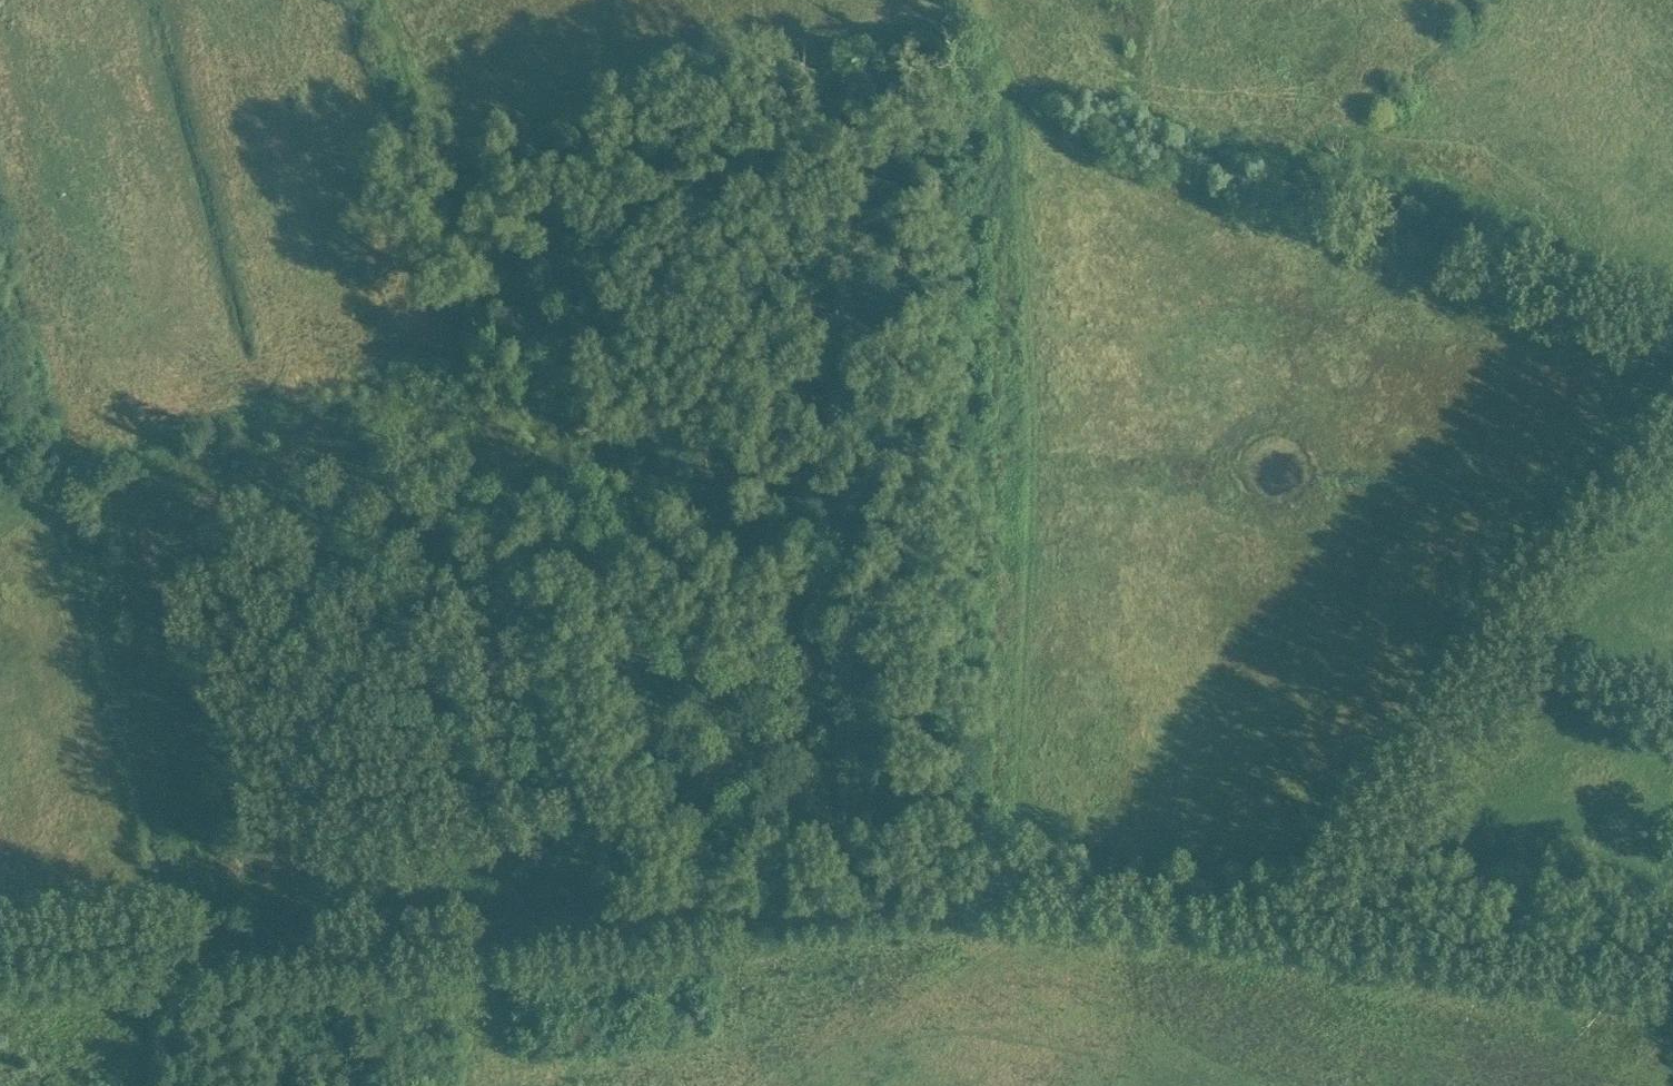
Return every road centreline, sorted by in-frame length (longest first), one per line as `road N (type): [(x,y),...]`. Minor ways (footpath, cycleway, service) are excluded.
road 1 (track): [(1672,966),(1318,917),(1133,899),(894,892),(397,951),(0,962)]

